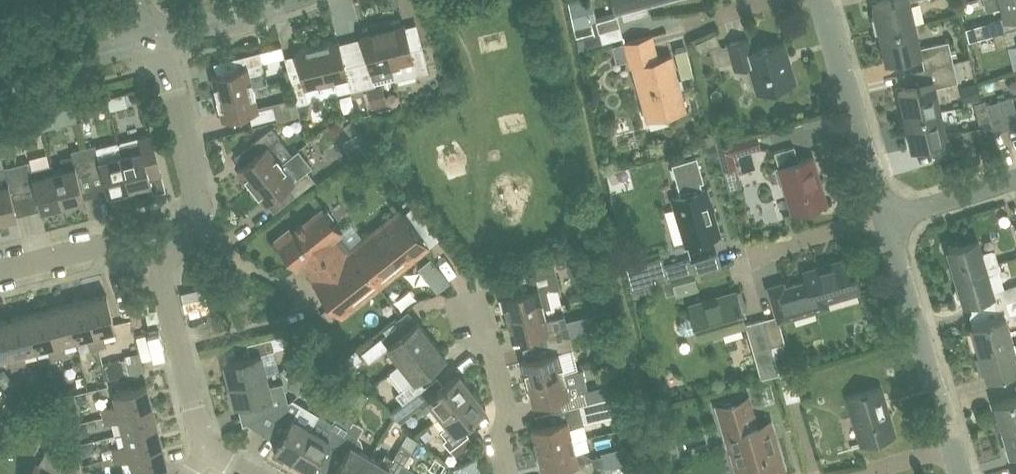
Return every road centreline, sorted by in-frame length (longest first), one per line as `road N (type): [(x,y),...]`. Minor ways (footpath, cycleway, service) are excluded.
road 1 (residential): [(951,448),(885,218)]
road 2 (residential): [(164,263),(197,200),(158,40)]
road 3 (residential): [(885,218),(819,0)]
road 4 (residential): [(204,448),(162,281),(164,263)]
road 5 (residential): [(511,473),(505,448),(512,408),(494,337),(471,300)]
road 6 (residential): [(0,271),(112,238),(164,263)]
road 7 (tertiary): [(0,78),(158,40)]
road 8 (tertiary): [(158,40),(287,0)]
road 9 (residential): [(885,218),(1015,183)]
road 10 (residential): [(764,251),(885,218)]

